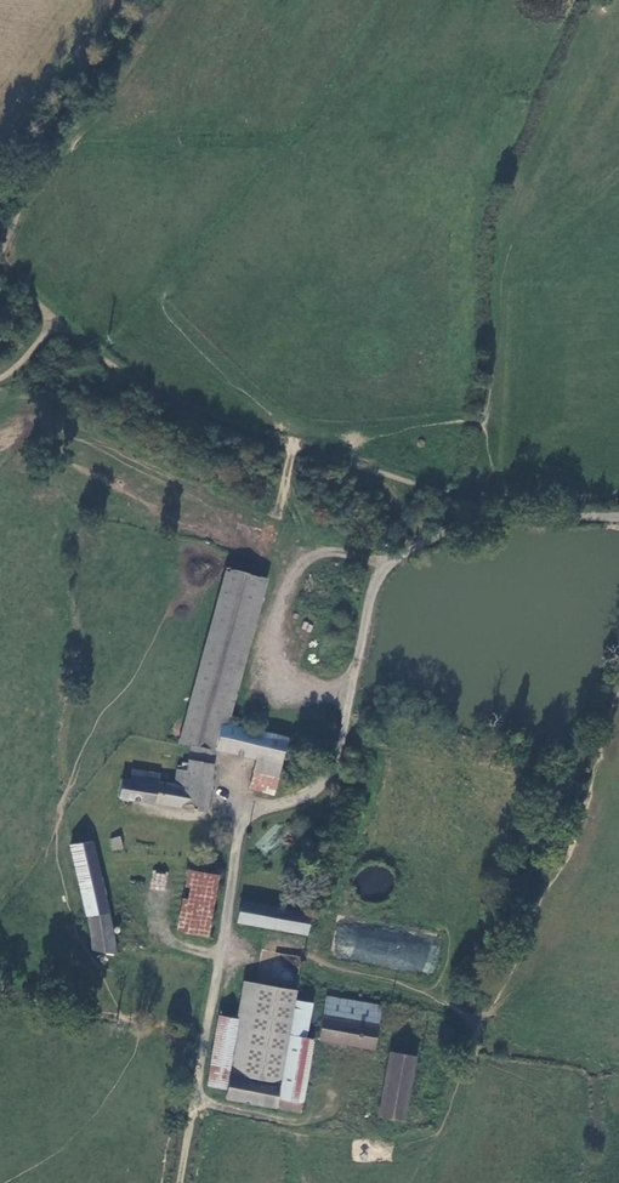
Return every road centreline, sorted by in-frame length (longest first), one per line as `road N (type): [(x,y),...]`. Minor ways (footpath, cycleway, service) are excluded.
road 1 (unclassified): [(195,1100),(240,831),(249,816),(307,795),(329,777),(387,568),(446,533),(618,516)]
road 2 (track): [(469,1020),(436,997),(349,975),(321,961),(315,947),(251,943),(222,953),(172,941),(160,923),(160,895)]
road 3 (track): [(274,527),(55,422),(0,415)]
road 4 (track): [(181,1182),(195,1100),(298,1122),(316,1114),(354,1070),(374,1067)]
road 5 (track): [(387,568),(334,548),(312,552),(279,599),(277,657),(288,679),(352,697)]
road 6 (track): [(315,947),(346,912),(346,868),(378,759),(371,744),(345,729)]
road 7 (track): [(294,447),(274,527),(299,563)]

